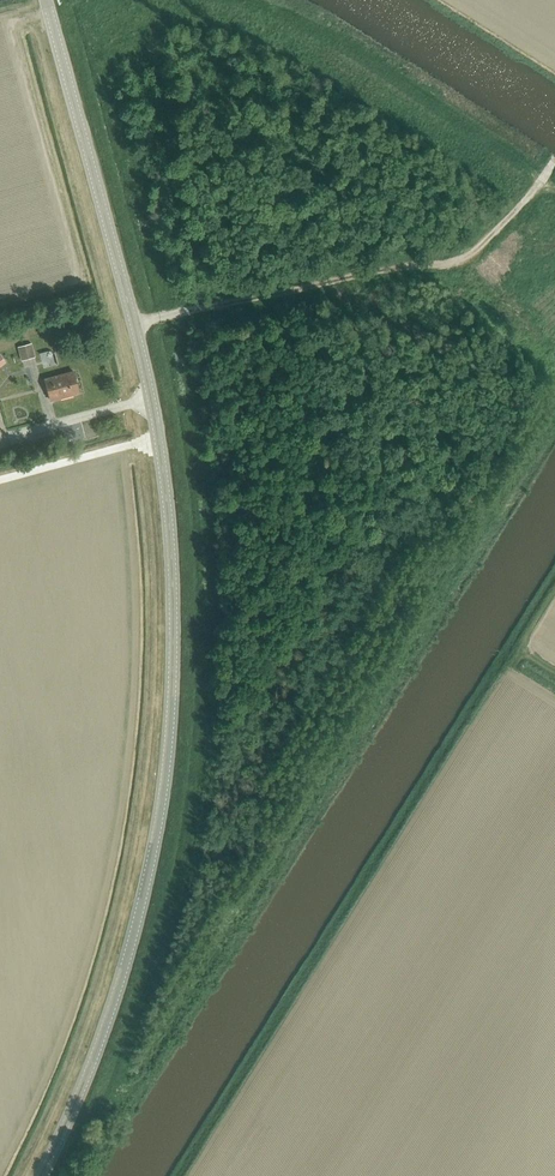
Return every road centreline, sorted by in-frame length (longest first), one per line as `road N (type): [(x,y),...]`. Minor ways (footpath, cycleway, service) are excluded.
road 1 (tertiary): [(43,1175),(99,1046),(149,862),(173,601),(151,397),(47,0)]
road 2 (track): [(554,675),(520,653),(189,1175)]
road 3 (track): [(133,323),(392,268),(462,261),(554,164)]

